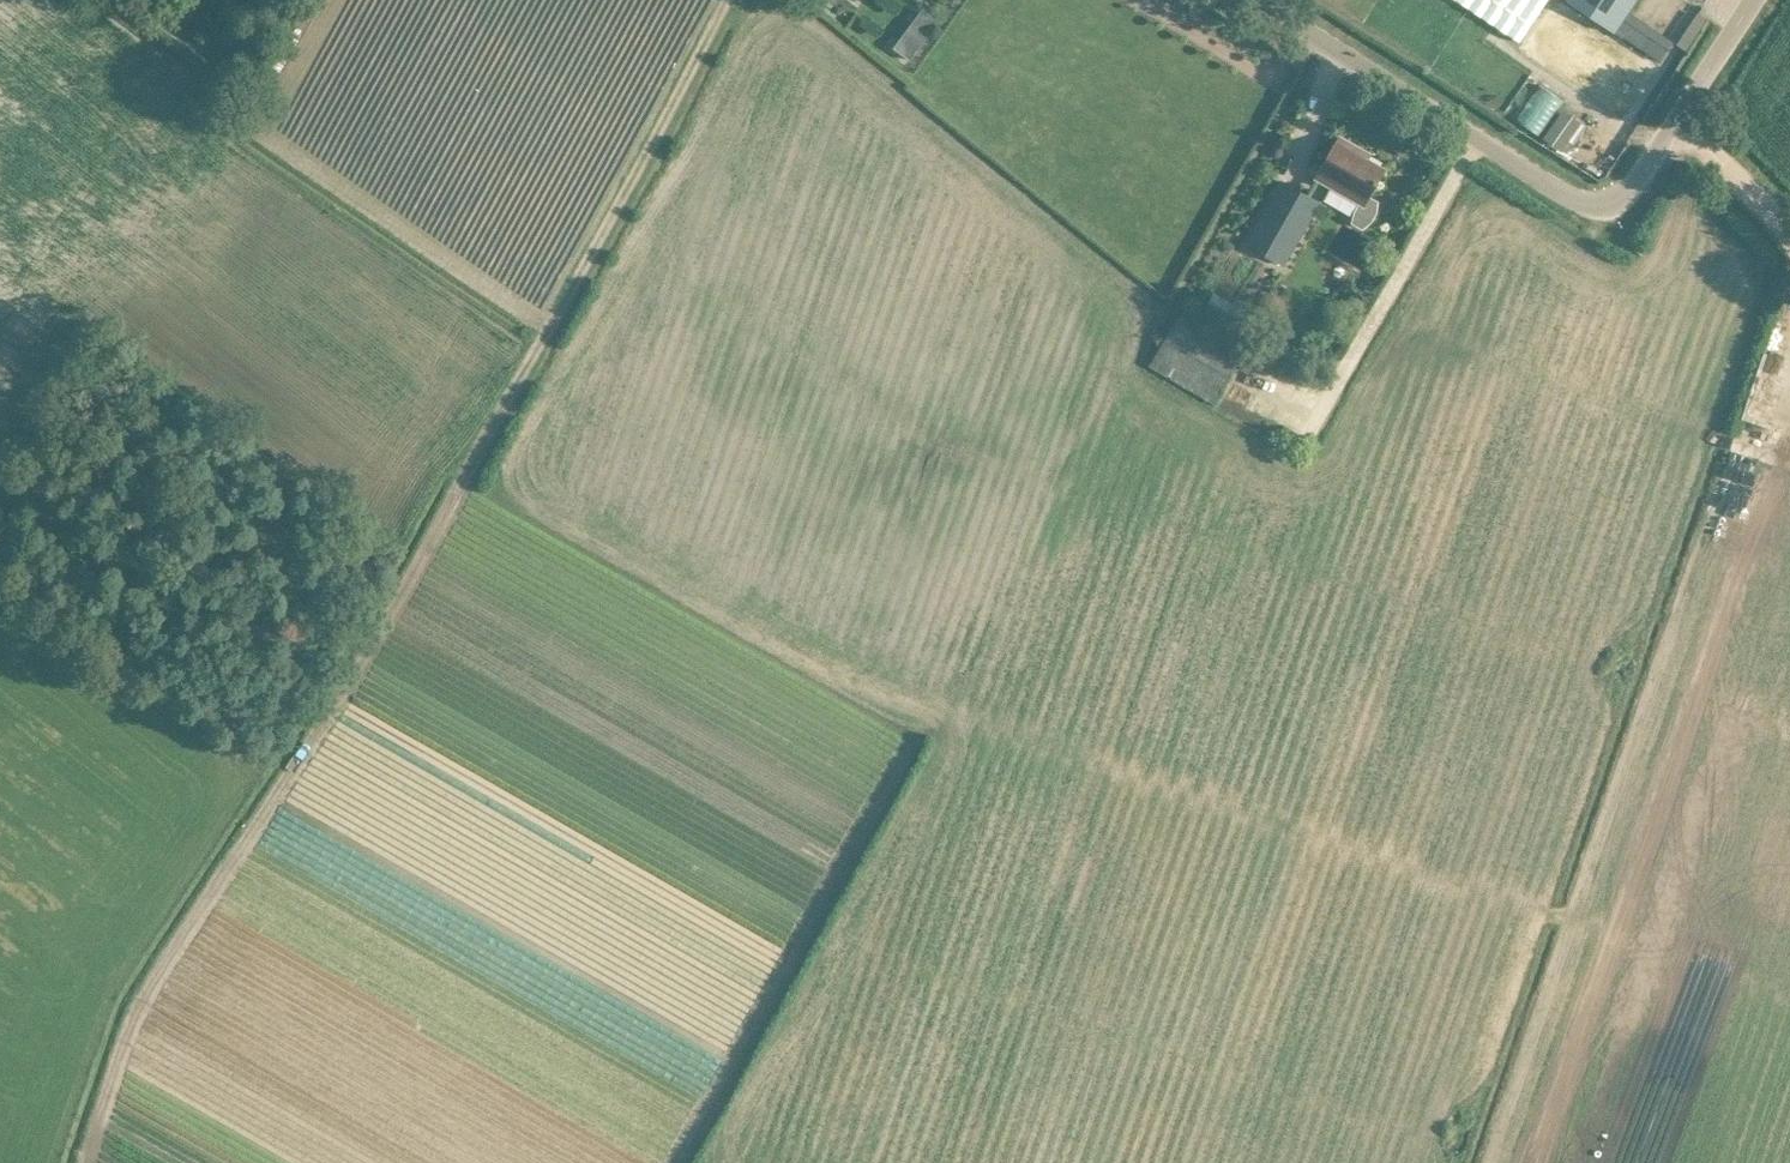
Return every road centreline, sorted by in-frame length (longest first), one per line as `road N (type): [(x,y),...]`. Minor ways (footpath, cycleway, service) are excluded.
road 1 (unclassified): [(1613,211),(1580,206),(1262,0)]
road 2 (unclassified): [(1613,211),(1681,132),(1765,0)]
road 3 (track): [(1681,132),(1789,242)]

